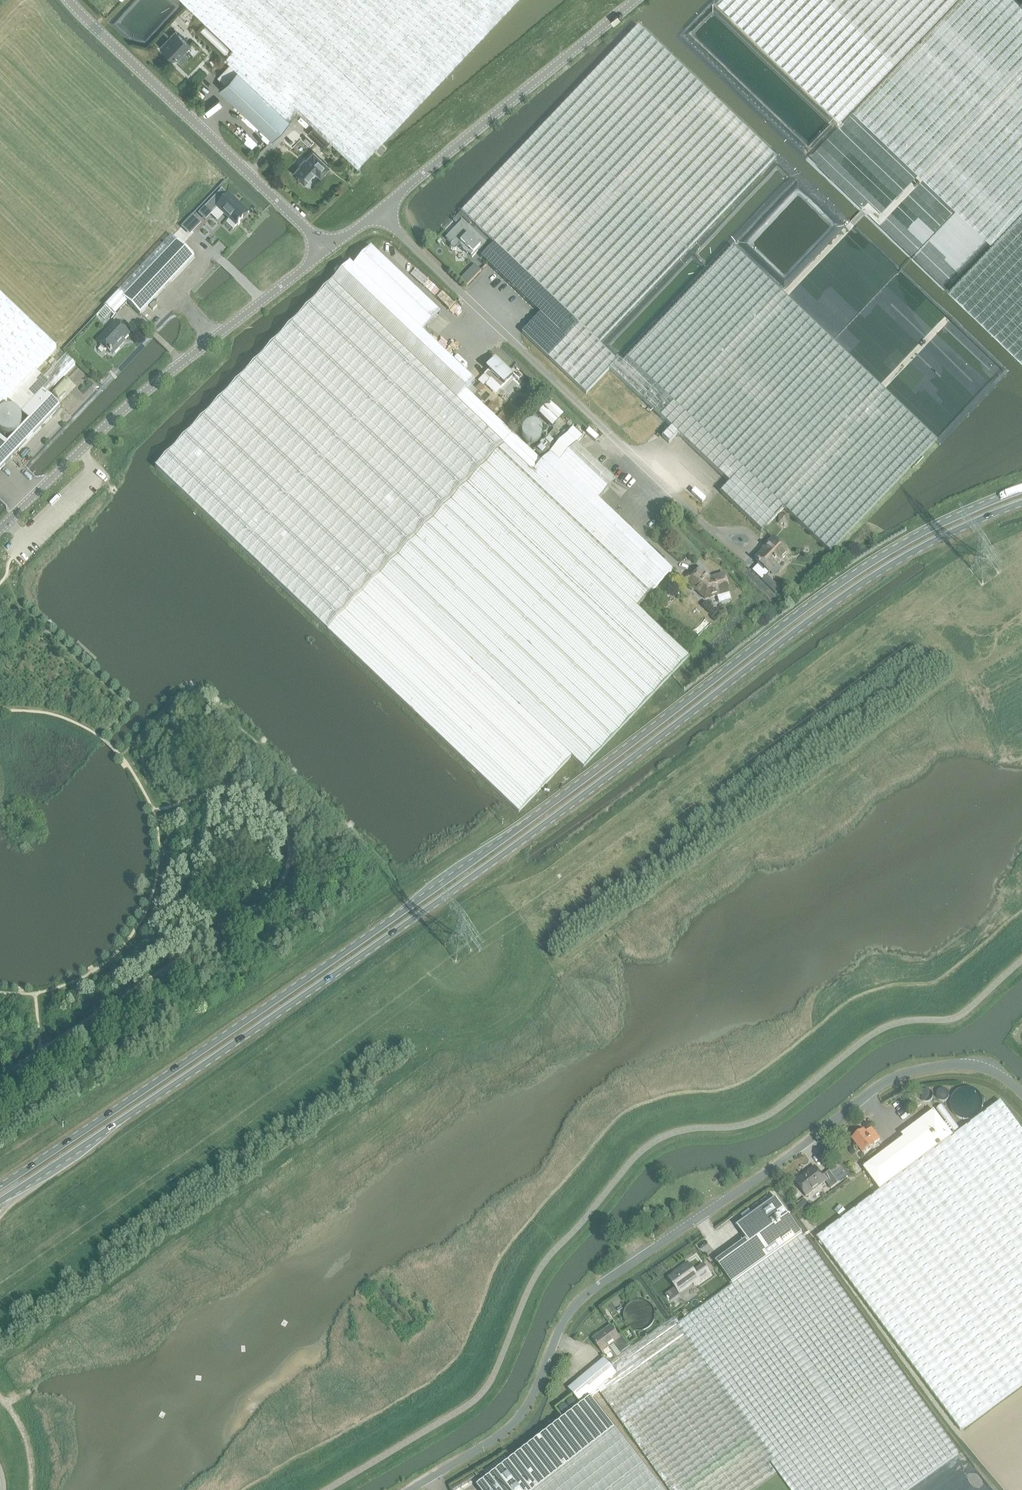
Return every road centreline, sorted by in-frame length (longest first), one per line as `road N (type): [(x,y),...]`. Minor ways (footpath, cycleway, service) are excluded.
road 1 (primary): [(0,1201),(434,905),(840,599),(913,552),(1021,503)]
road 2 (primary): [(1021,491),(939,525),(834,588),(427,895),(0,1187)]
road 3 (unclassified): [(415,1489),(522,1419),(564,1320),(586,1295),(873,1090),(905,1074),(956,1066),(992,1072),(1021,1094)]
road 4 (unclassified): [(328,249),(133,400),(0,529)]
road 5 (unclassified): [(377,212),(683,504)]
road 6 (tertiary): [(328,249),(69,0)]
road 7 (tertiary): [(377,212),(635,0)]

